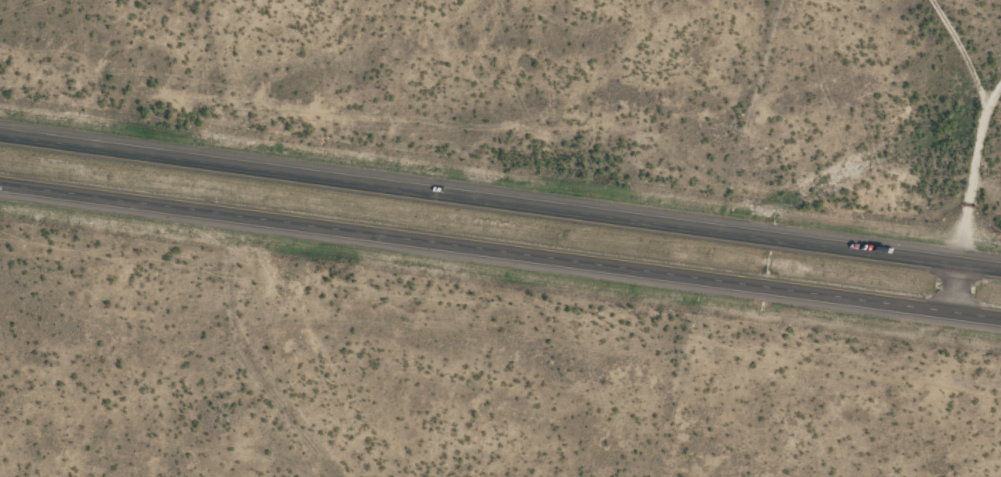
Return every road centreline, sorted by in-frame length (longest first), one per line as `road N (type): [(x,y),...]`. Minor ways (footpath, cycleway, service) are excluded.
road 1 (primary): [(1000,272),(0,137)]
road 2 (primary): [(0,186),(1000,320)]

